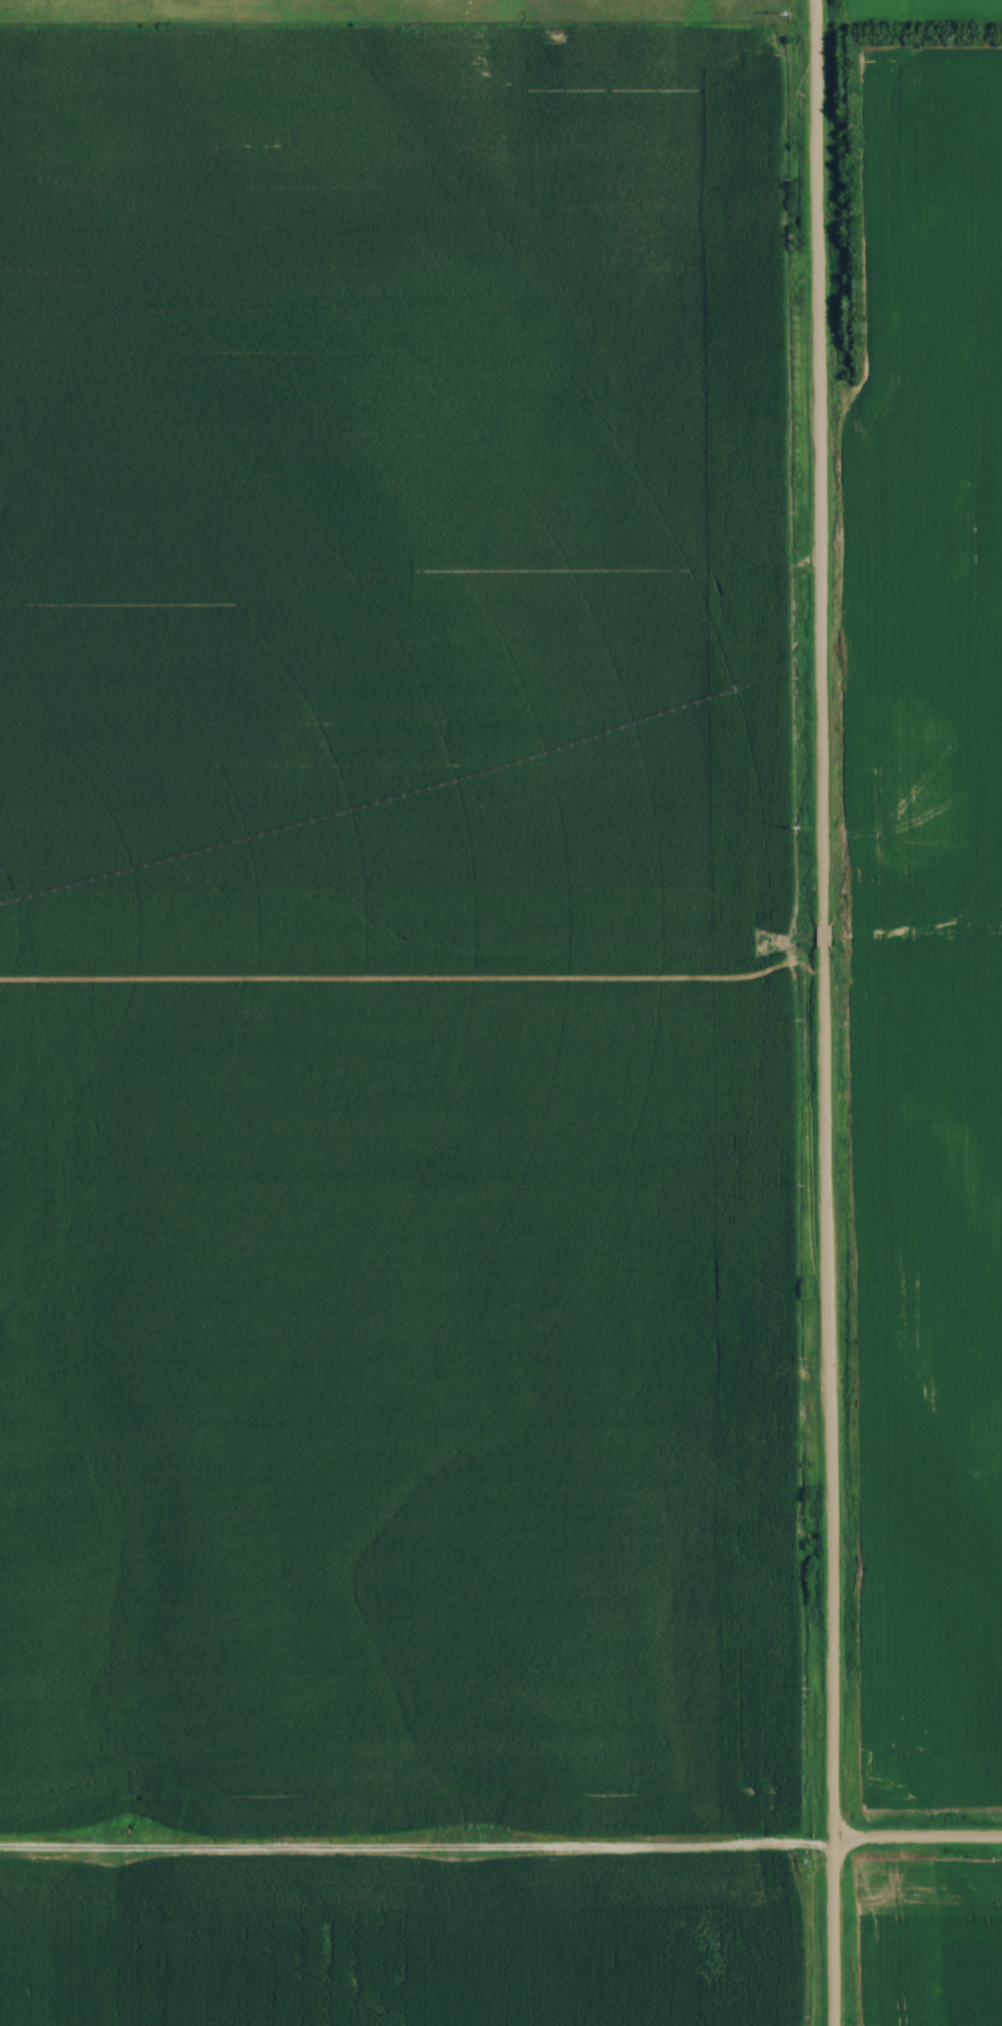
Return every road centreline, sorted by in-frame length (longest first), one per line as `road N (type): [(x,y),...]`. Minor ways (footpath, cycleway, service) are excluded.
road 1 (tertiary): [(834,2025),(812,0)]
road 2 (residential): [(1001,1836),(834,1835)]

